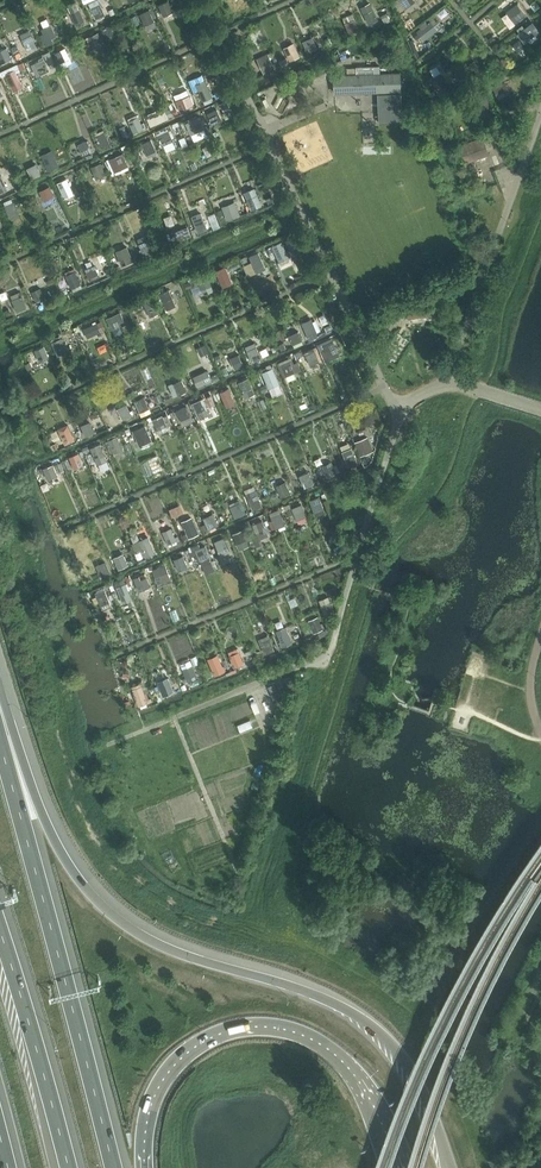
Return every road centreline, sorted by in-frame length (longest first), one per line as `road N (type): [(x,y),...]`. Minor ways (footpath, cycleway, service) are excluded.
road 1 (motorway): [(451,1167),(422,1090),(402,1056),(372,1029),(341,1008),(145,941),(98,905),(45,825),(0,711)]
road 2 (unclassified): [(395,406),(203,0)]
road 3 (motorway): [(112,1167),(0,745)]
road 4 (motorway): [(144,1167),(154,1096),(170,1070),(212,1039),(242,1029),(311,1039),(338,1059),(362,1088),(399,1167)]
road 5 (unclassified): [(451,382),(540,112)]
road 6 (unclassified): [(306,664),(330,654),(395,431),(395,406)]
road 7 (motorway): [(66,1167),(0,936)]

